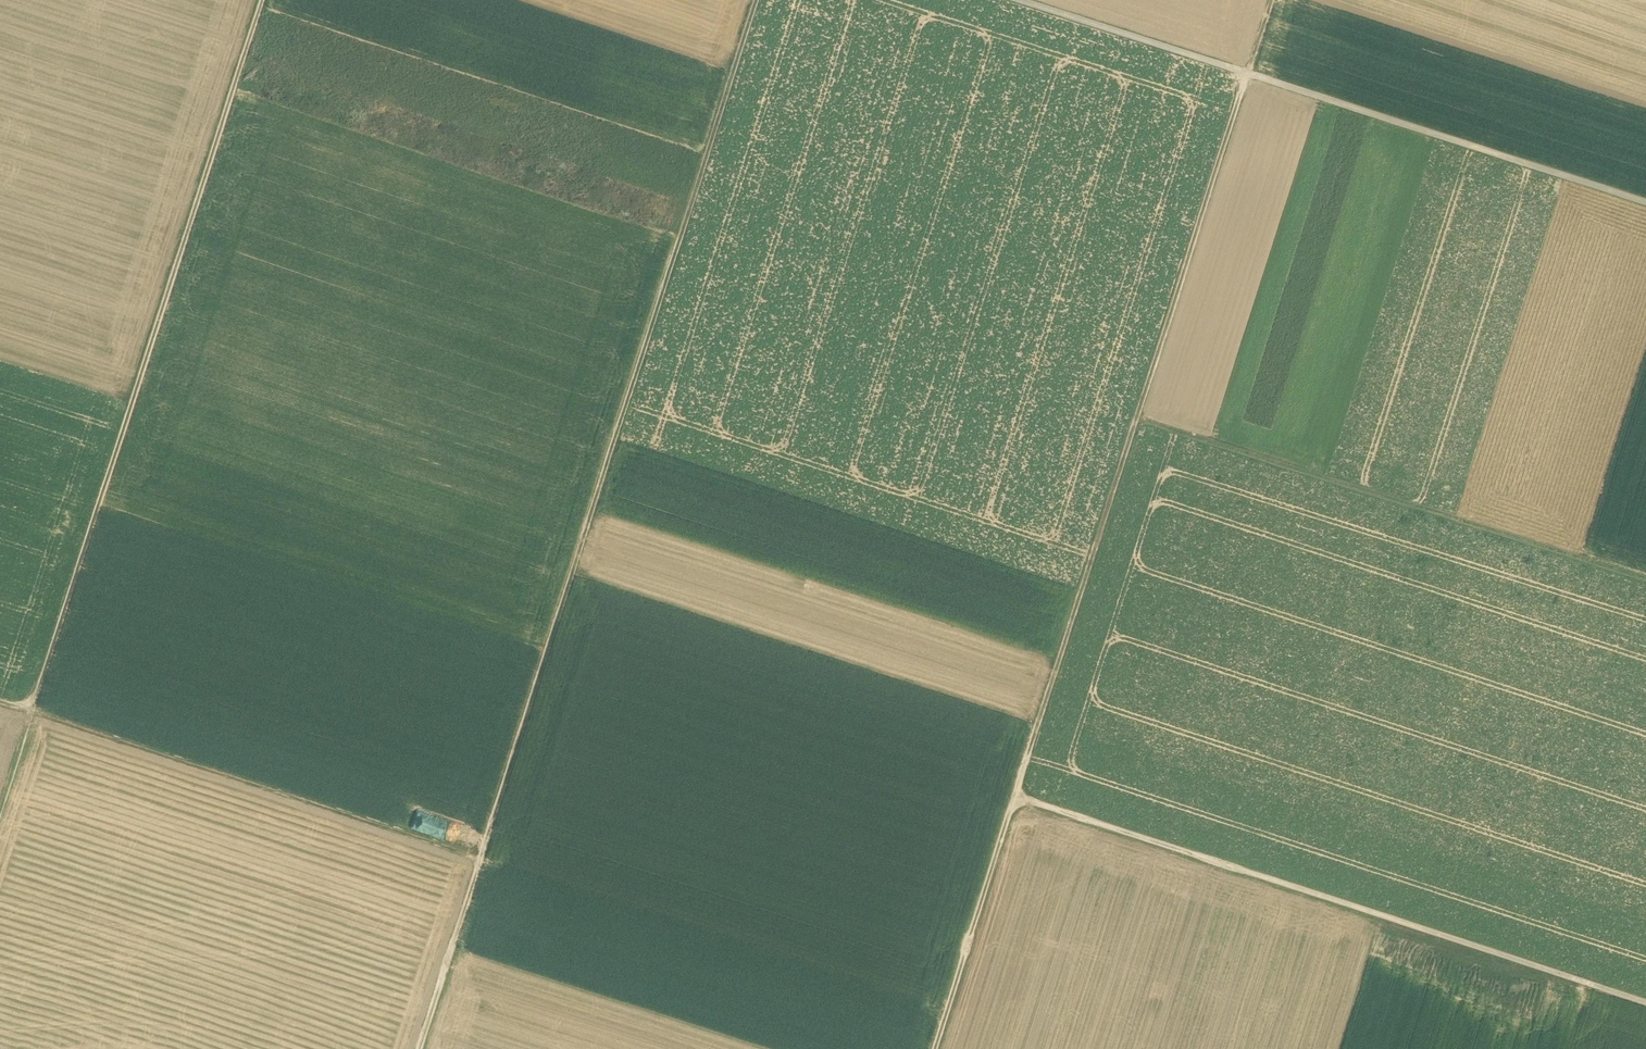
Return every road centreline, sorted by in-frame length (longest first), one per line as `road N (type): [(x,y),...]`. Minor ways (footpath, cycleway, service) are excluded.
road 1 (track): [(1645,1003),(1015,796),(934,1048)]
road 2 (track): [(755,0),(480,857)]
road 3 (track): [(1272,0),(1015,796)]
road 4 (track): [(262,0),(30,712)]
road 5 (track): [(1016,0),(1645,203)]
road 6 (track): [(1137,418),(1645,577)]
road 7 (track): [(480,857),(30,712)]
road 8 (track): [(419,1048),(480,857)]

